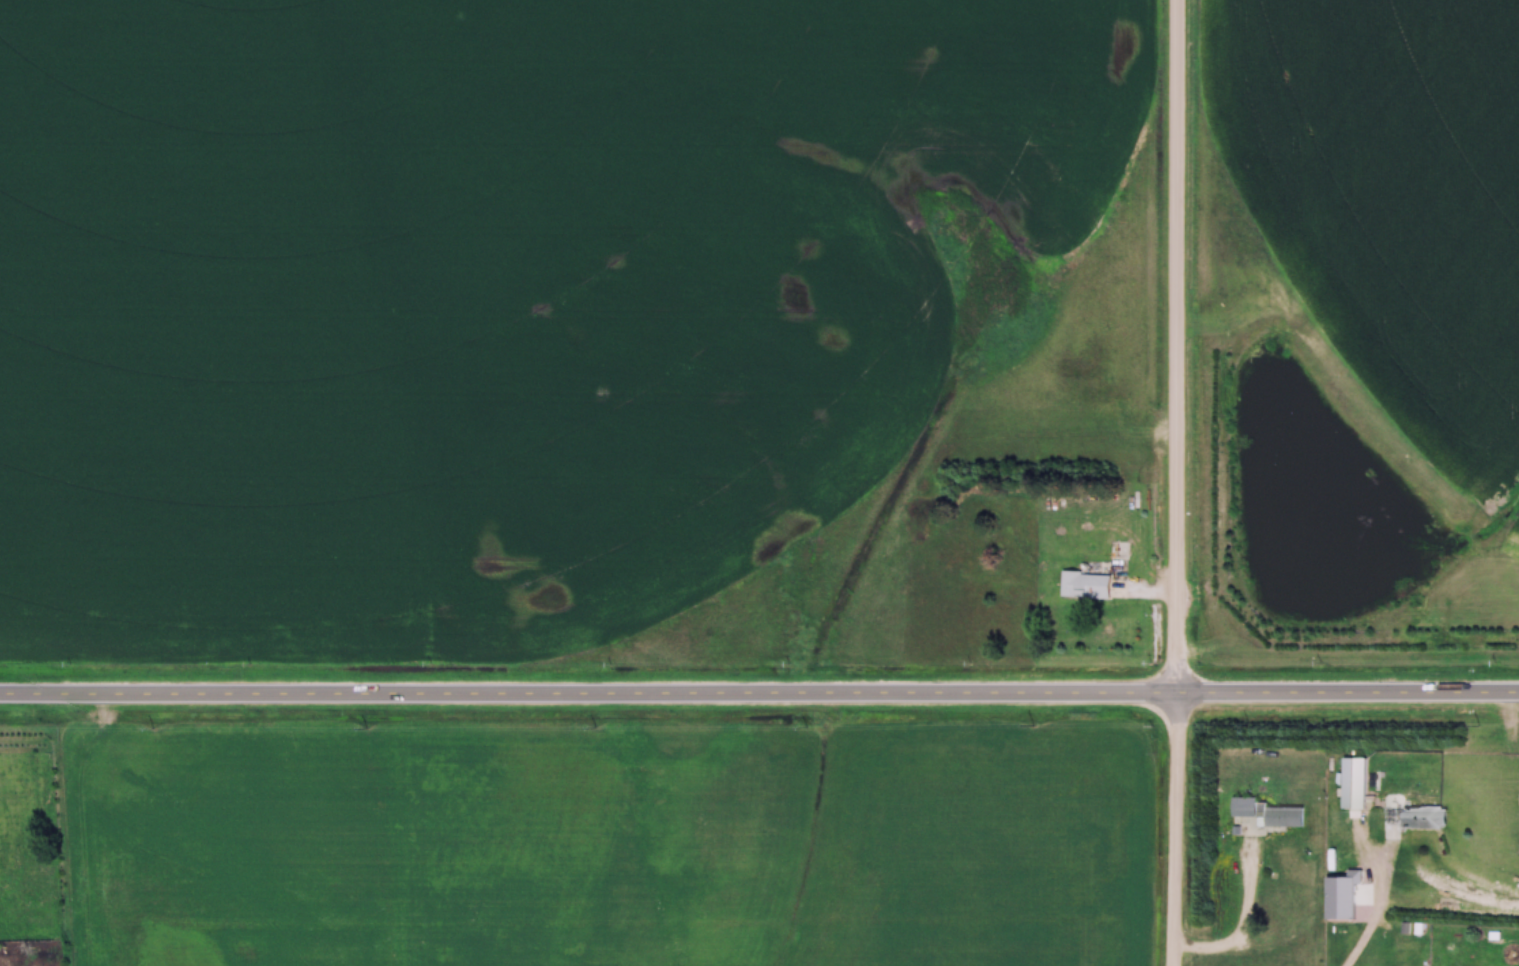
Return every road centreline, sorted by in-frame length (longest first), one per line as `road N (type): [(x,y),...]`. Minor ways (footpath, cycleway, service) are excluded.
road 1 (tertiary): [(1518,691),(0,691)]
road 2 (residential): [(1176,965),(1179,0)]

